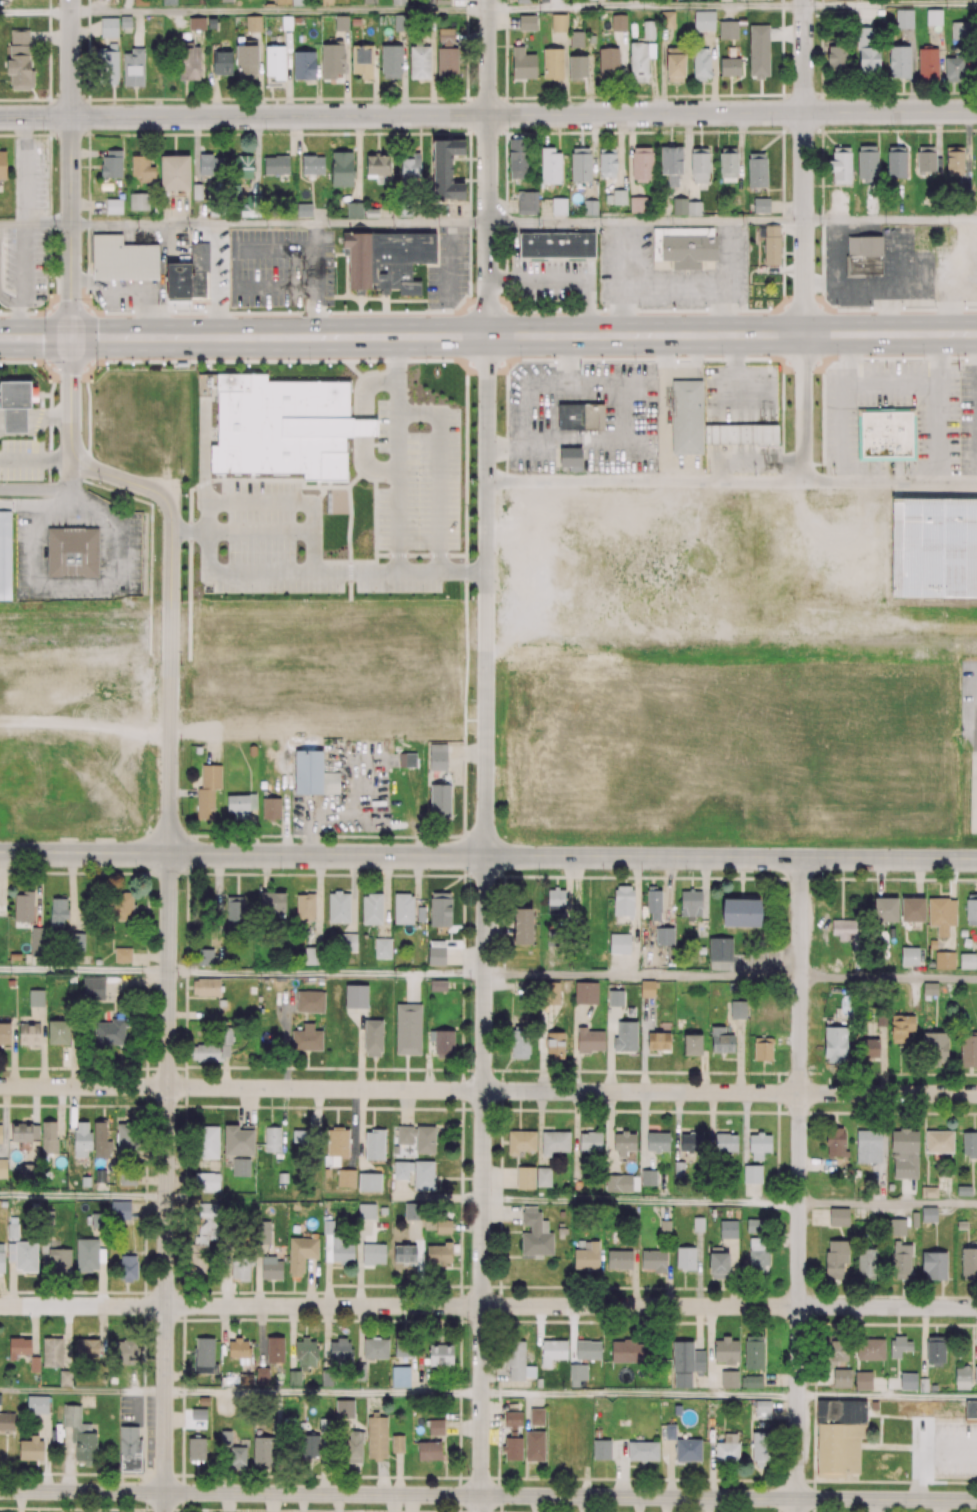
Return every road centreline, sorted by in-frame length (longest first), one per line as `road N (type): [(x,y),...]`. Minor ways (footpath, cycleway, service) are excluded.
road 1 (tertiary): [(976,1500),(0,1491)]
road 2 (residential): [(976,1094),(0,1086)]
road 3 (tertiary): [(976,111),(0,117)]
road 4 (residential): [(976,1308),(0,1306)]
road 5 (tertiary): [(976,860),(170,854)]
road 6 (primary): [(976,333),(190,337)]
road 7 (residential): [(486,857),(481,1511)]
road 8 (residential): [(800,859),(796,1511)]
road 9 (tertiary): [(170,854),(164,1492)]
road 10 (tertiary): [(71,337),(74,457),(170,504),(170,854)]
road 11 (residential): [(488,336),(486,857)]
road 12 (tertiary): [(71,337),(71,0)]
road 13 (residential): [(488,336),(489,0)]
road 14 (residential): [(804,335),(804,0)]
road 15 (tertiary): [(170,854),(0,853)]
road 16 (residential): [(804,482),(804,335)]

